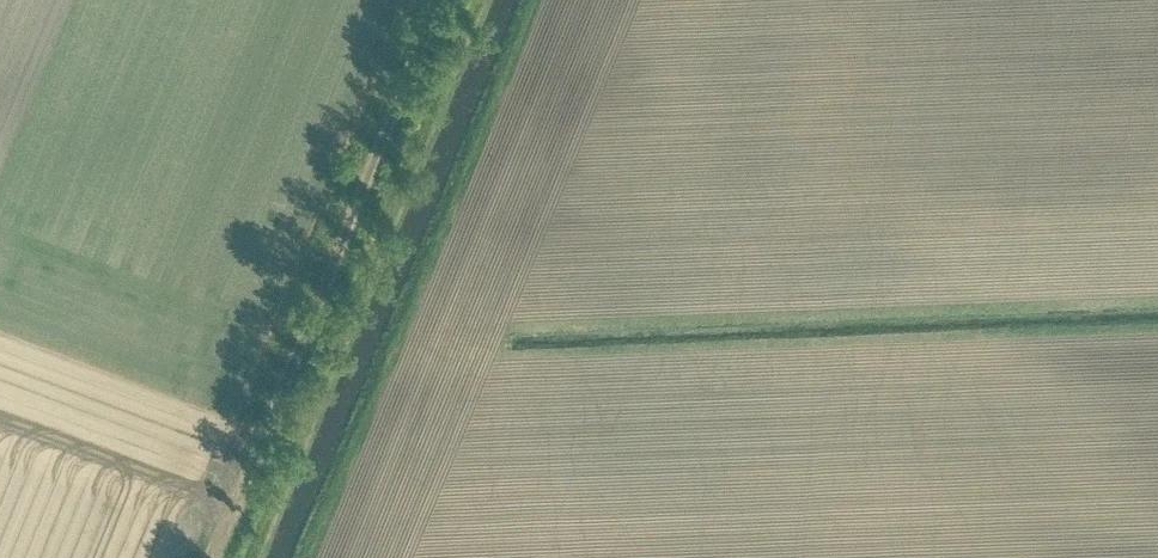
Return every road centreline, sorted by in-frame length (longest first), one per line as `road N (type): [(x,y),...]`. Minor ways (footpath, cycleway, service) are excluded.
road 1 (track): [(440,0),(214,557)]

